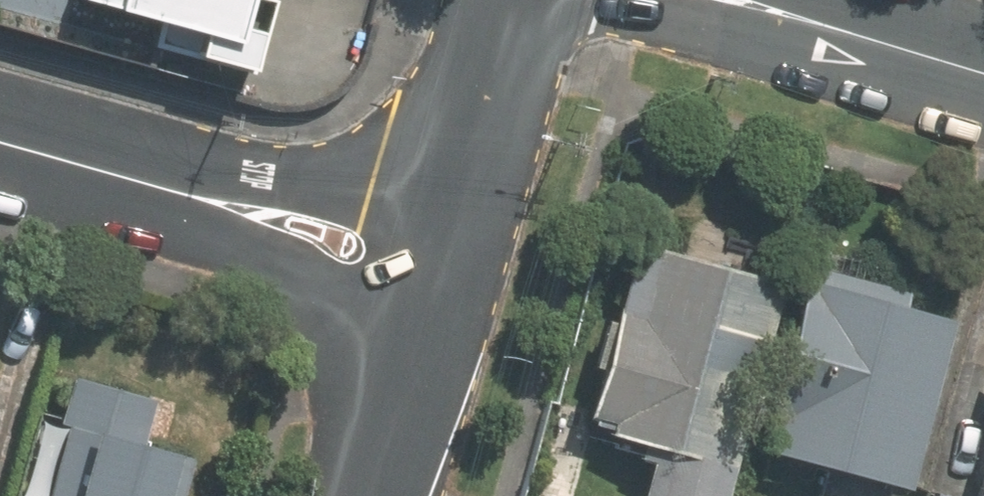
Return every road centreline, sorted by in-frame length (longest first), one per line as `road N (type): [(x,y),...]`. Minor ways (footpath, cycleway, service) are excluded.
road 1 (residential): [(167,191),(375,179),(452,199)]
road 2 (residential): [(416,325),(335,303),(250,254),(167,191)]
road 3 (residential): [(852,33),(747,32),(595,0)]
road 4 (tertiary): [(512,0),(452,199)]
road 5 (tertiary): [(416,325),(370,495)]
road 6 (residential): [(0,144),(167,191)]
road 7 (residential): [(983,73),(852,33)]
road 8 (tertiary): [(452,199),(416,325)]

